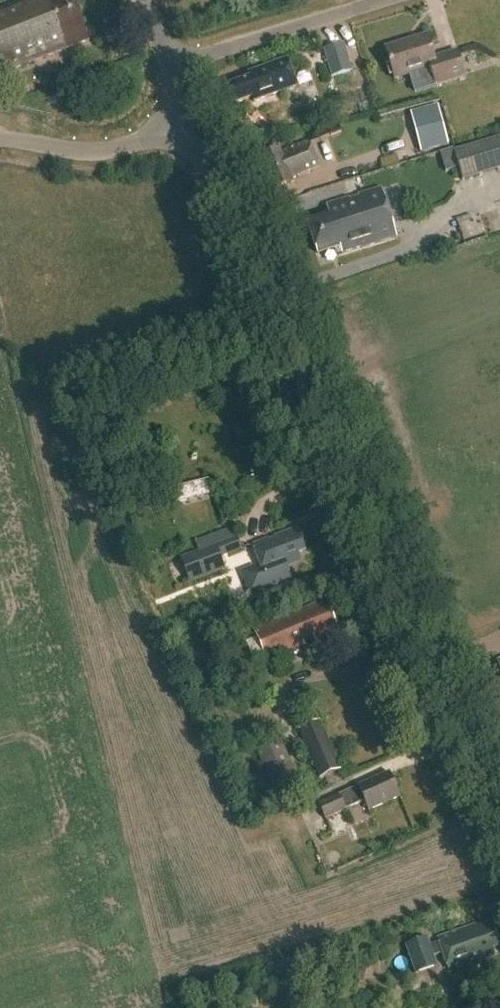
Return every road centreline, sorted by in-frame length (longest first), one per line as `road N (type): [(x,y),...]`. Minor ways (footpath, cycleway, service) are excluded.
road 1 (tertiary): [(499,821),(191,124)]
road 2 (unclassified): [(169,66),(388,0)]
road 3 (unclassified): [(0,141),(83,153),(191,124)]

